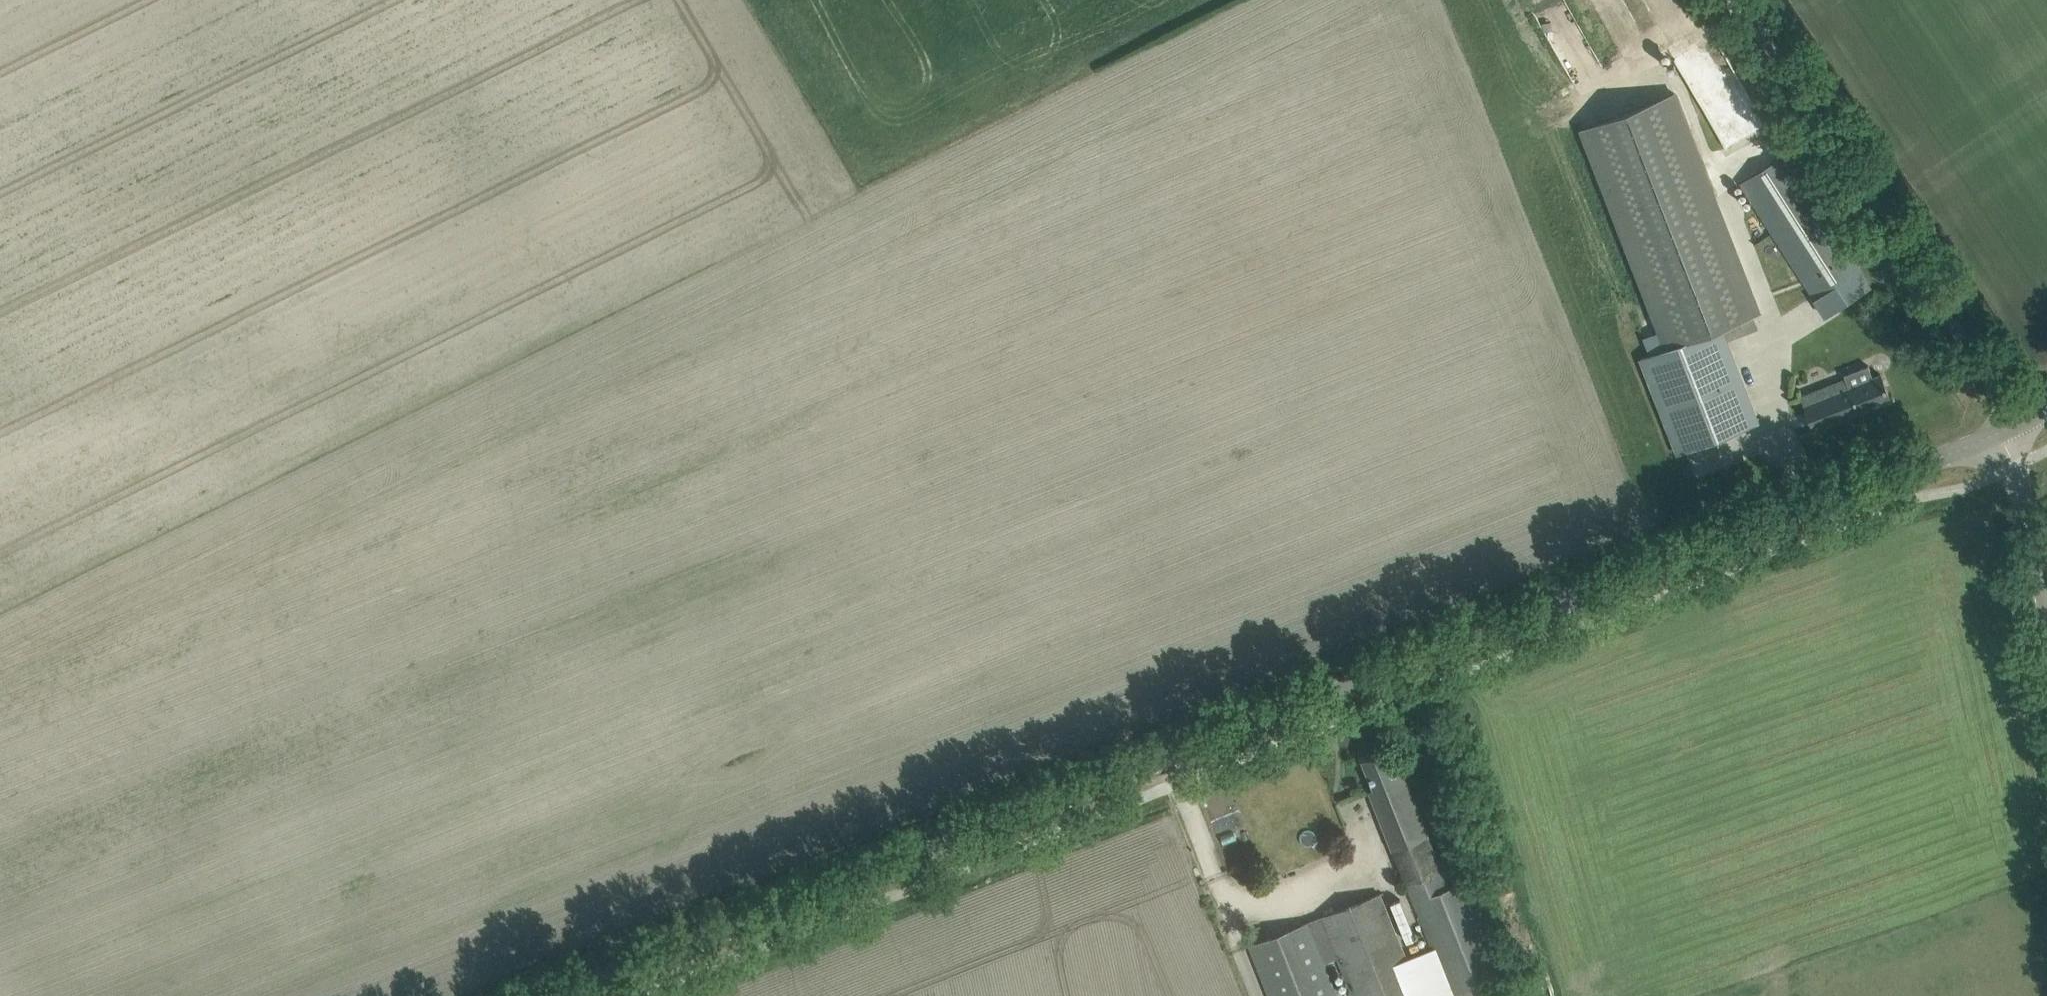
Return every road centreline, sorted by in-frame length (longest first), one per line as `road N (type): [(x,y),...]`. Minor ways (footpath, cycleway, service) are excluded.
road 1 (tertiary): [(554,995),(2007,429)]
road 2 (unclassified): [(2007,429),(1982,368),(1743,0)]
road 3 (unclassified): [(2046,599),(2007,429)]

